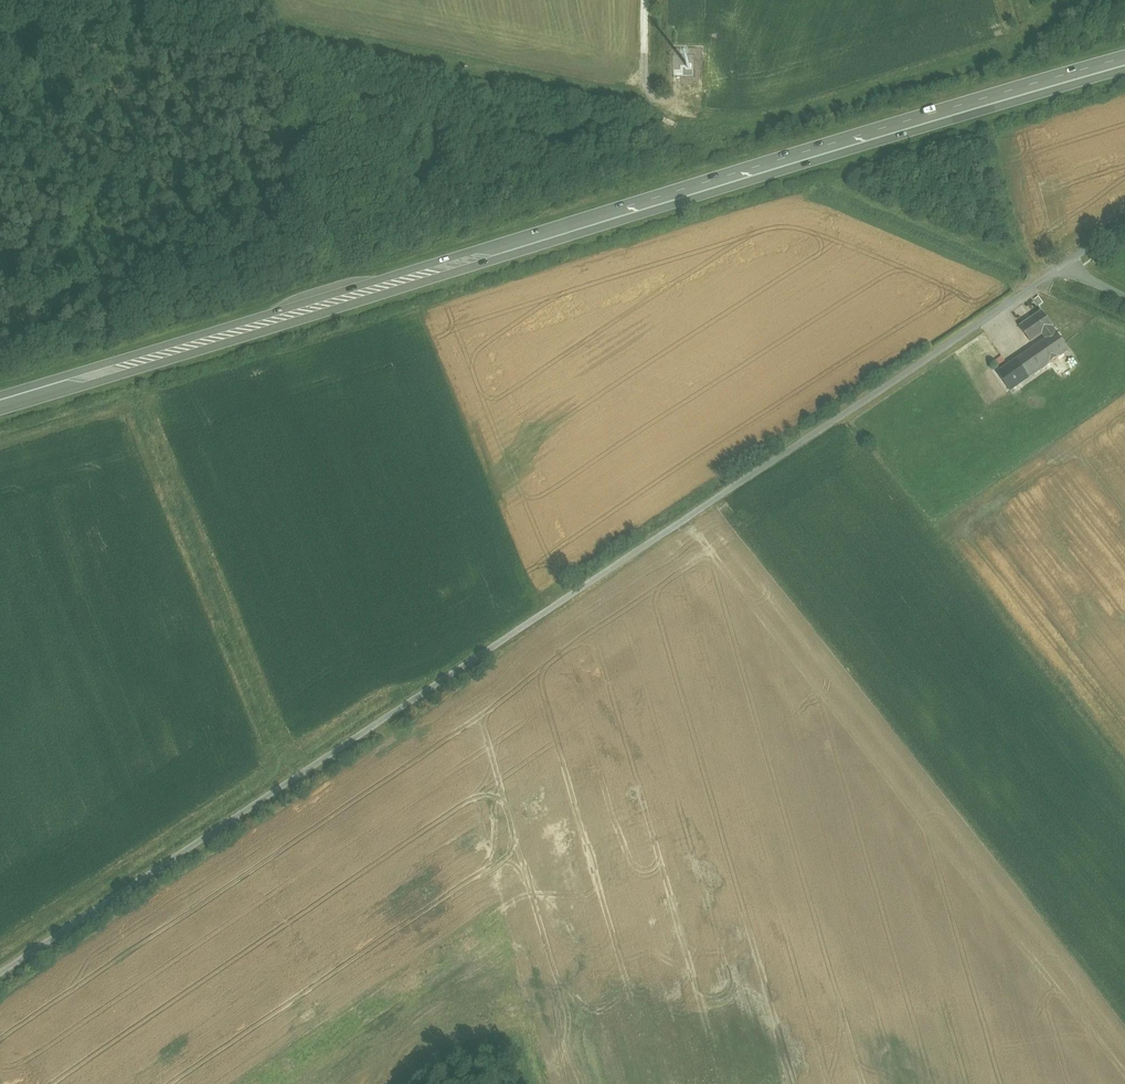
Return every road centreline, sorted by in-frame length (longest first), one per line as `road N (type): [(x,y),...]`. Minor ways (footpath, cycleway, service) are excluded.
road 1 (unclassified): [(0,976),(1054,271),(1124,300)]
road 2 (trunk): [(1124,63),(81,374)]

